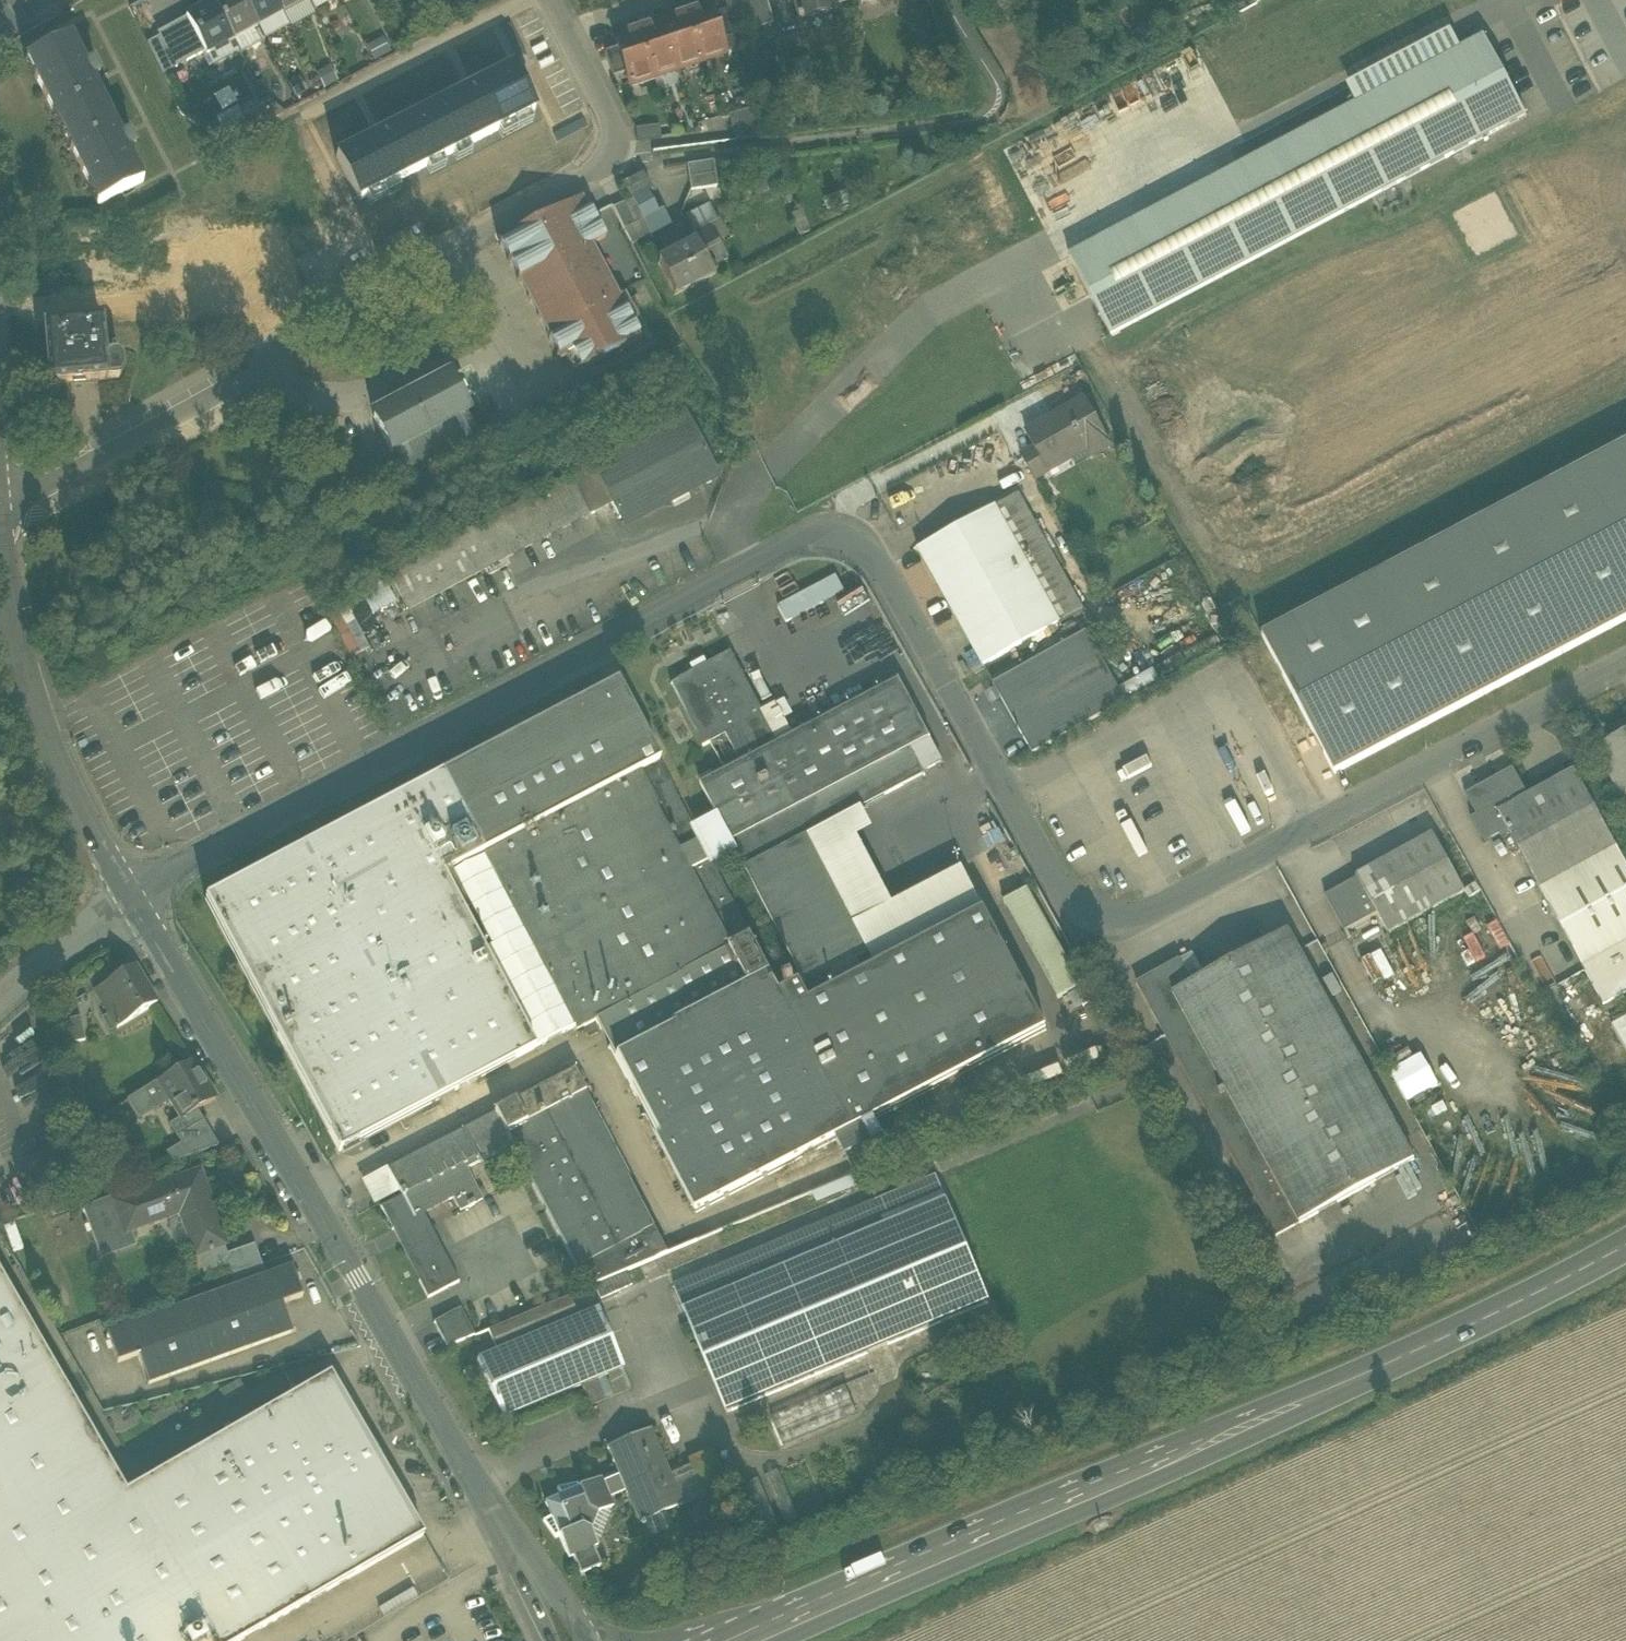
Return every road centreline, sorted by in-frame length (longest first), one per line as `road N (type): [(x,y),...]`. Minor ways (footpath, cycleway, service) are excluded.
road 1 (residential): [(137,898),(789,542),(847,532),(887,563),(1068,900),(1103,923),(1147,921),(1625,665)]
road 2 (primary): [(751,1640),(1446,1337),(1625,1246)]
road 3 (unclassified): [(137,898),(370,1284),(506,1534)]
road 4 (unclassified): [(0,551),(11,662),(70,788),(137,898)]
road 5 (residential): [(249,378),(350,401),(471,337),(456,252)]
road 6 (residential): [(0,509),(249,378)]
road 7 (residential): [(249,378),(275,350),(456,252)]
road 8 (residential): [(456,252),(622,157)]
road 9 (residential): [(0,1011),(137,898)]
road 10 (residential): [(552,0),(617,131),(622,157)]

